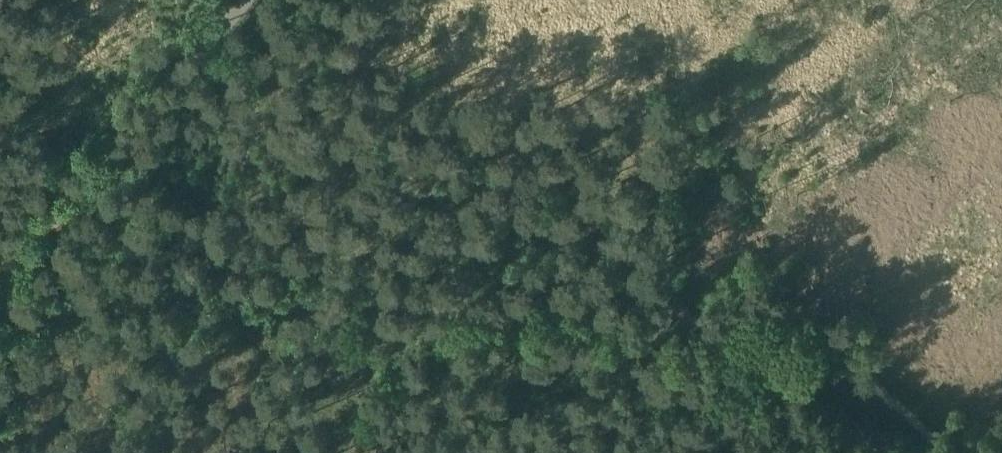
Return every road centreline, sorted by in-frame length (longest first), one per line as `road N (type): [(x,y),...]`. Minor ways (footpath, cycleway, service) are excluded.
road 1 (track): [(794,348),(640,300),(0,317)]
road 2 (unclassified): [(0,281),(240,0)]
road 3 (track): [(946,452),(902,407),(794,348)]
road 4 (track): [(683,452),(794,348)]

